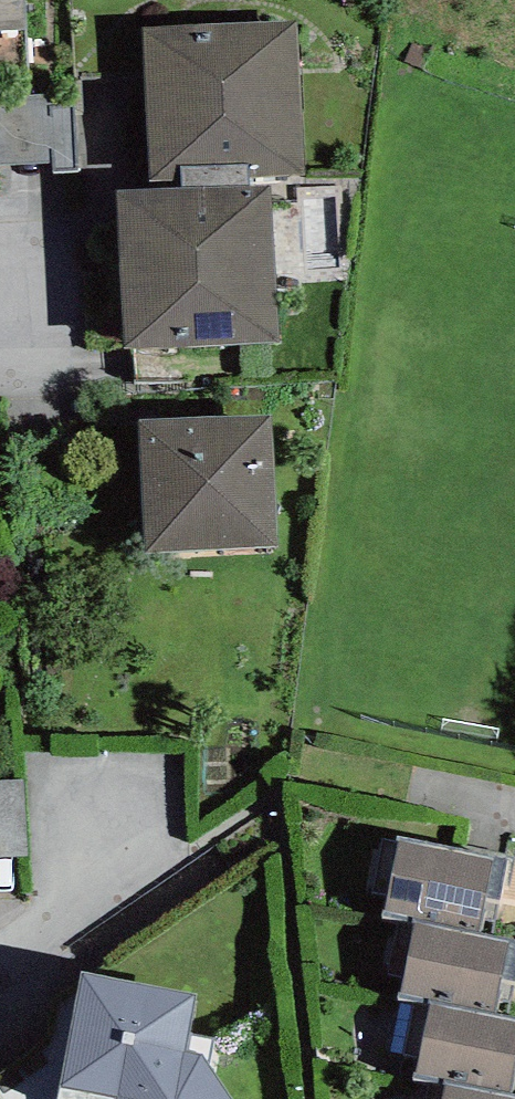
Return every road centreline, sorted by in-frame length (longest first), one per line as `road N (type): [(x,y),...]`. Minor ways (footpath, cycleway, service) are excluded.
road 1 (residential): [(0,971),(121,888)]

